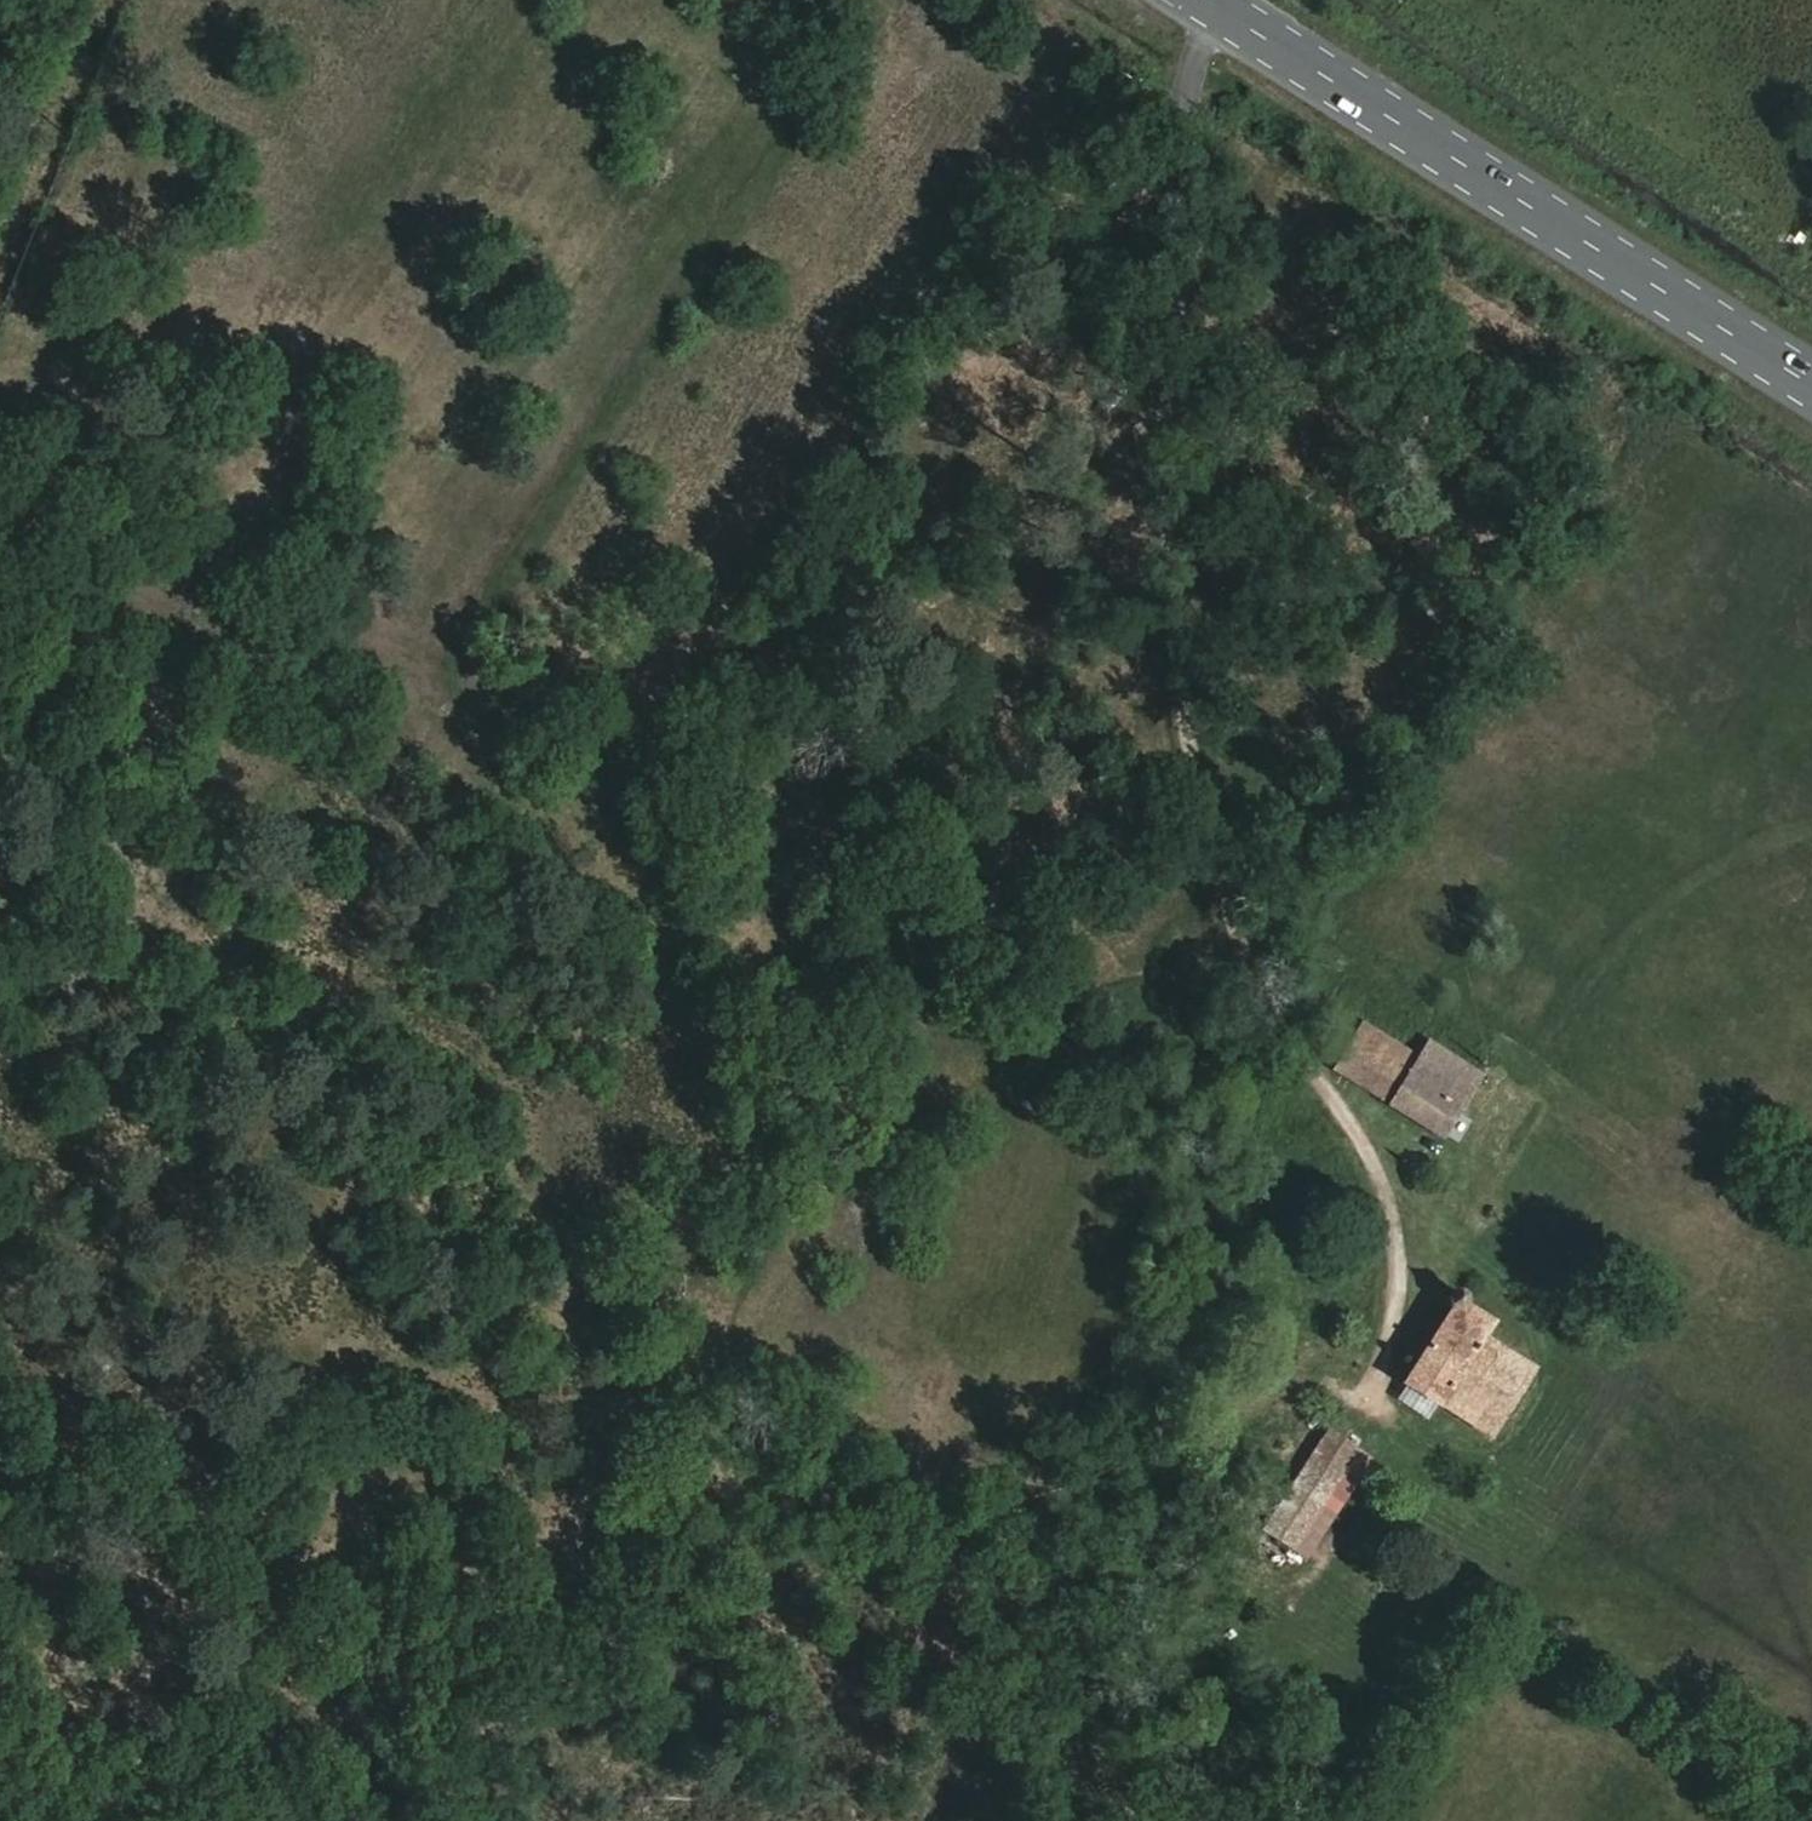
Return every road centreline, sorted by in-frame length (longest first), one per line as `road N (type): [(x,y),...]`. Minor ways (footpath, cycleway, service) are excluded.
road 1 (primary): [(1811,384),(1206,0)]

